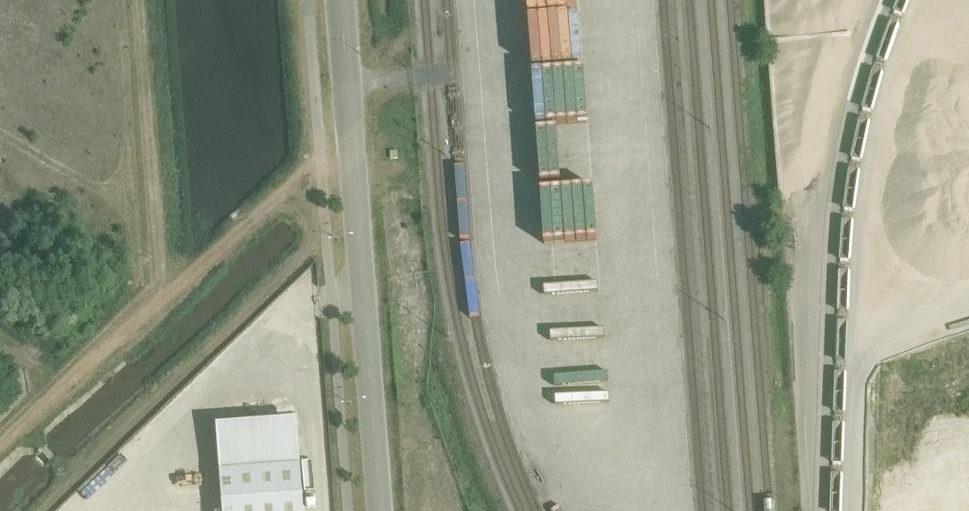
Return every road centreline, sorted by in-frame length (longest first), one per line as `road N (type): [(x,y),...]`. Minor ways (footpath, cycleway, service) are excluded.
road 1 (tertiary): [(340,0),(379,510)]

